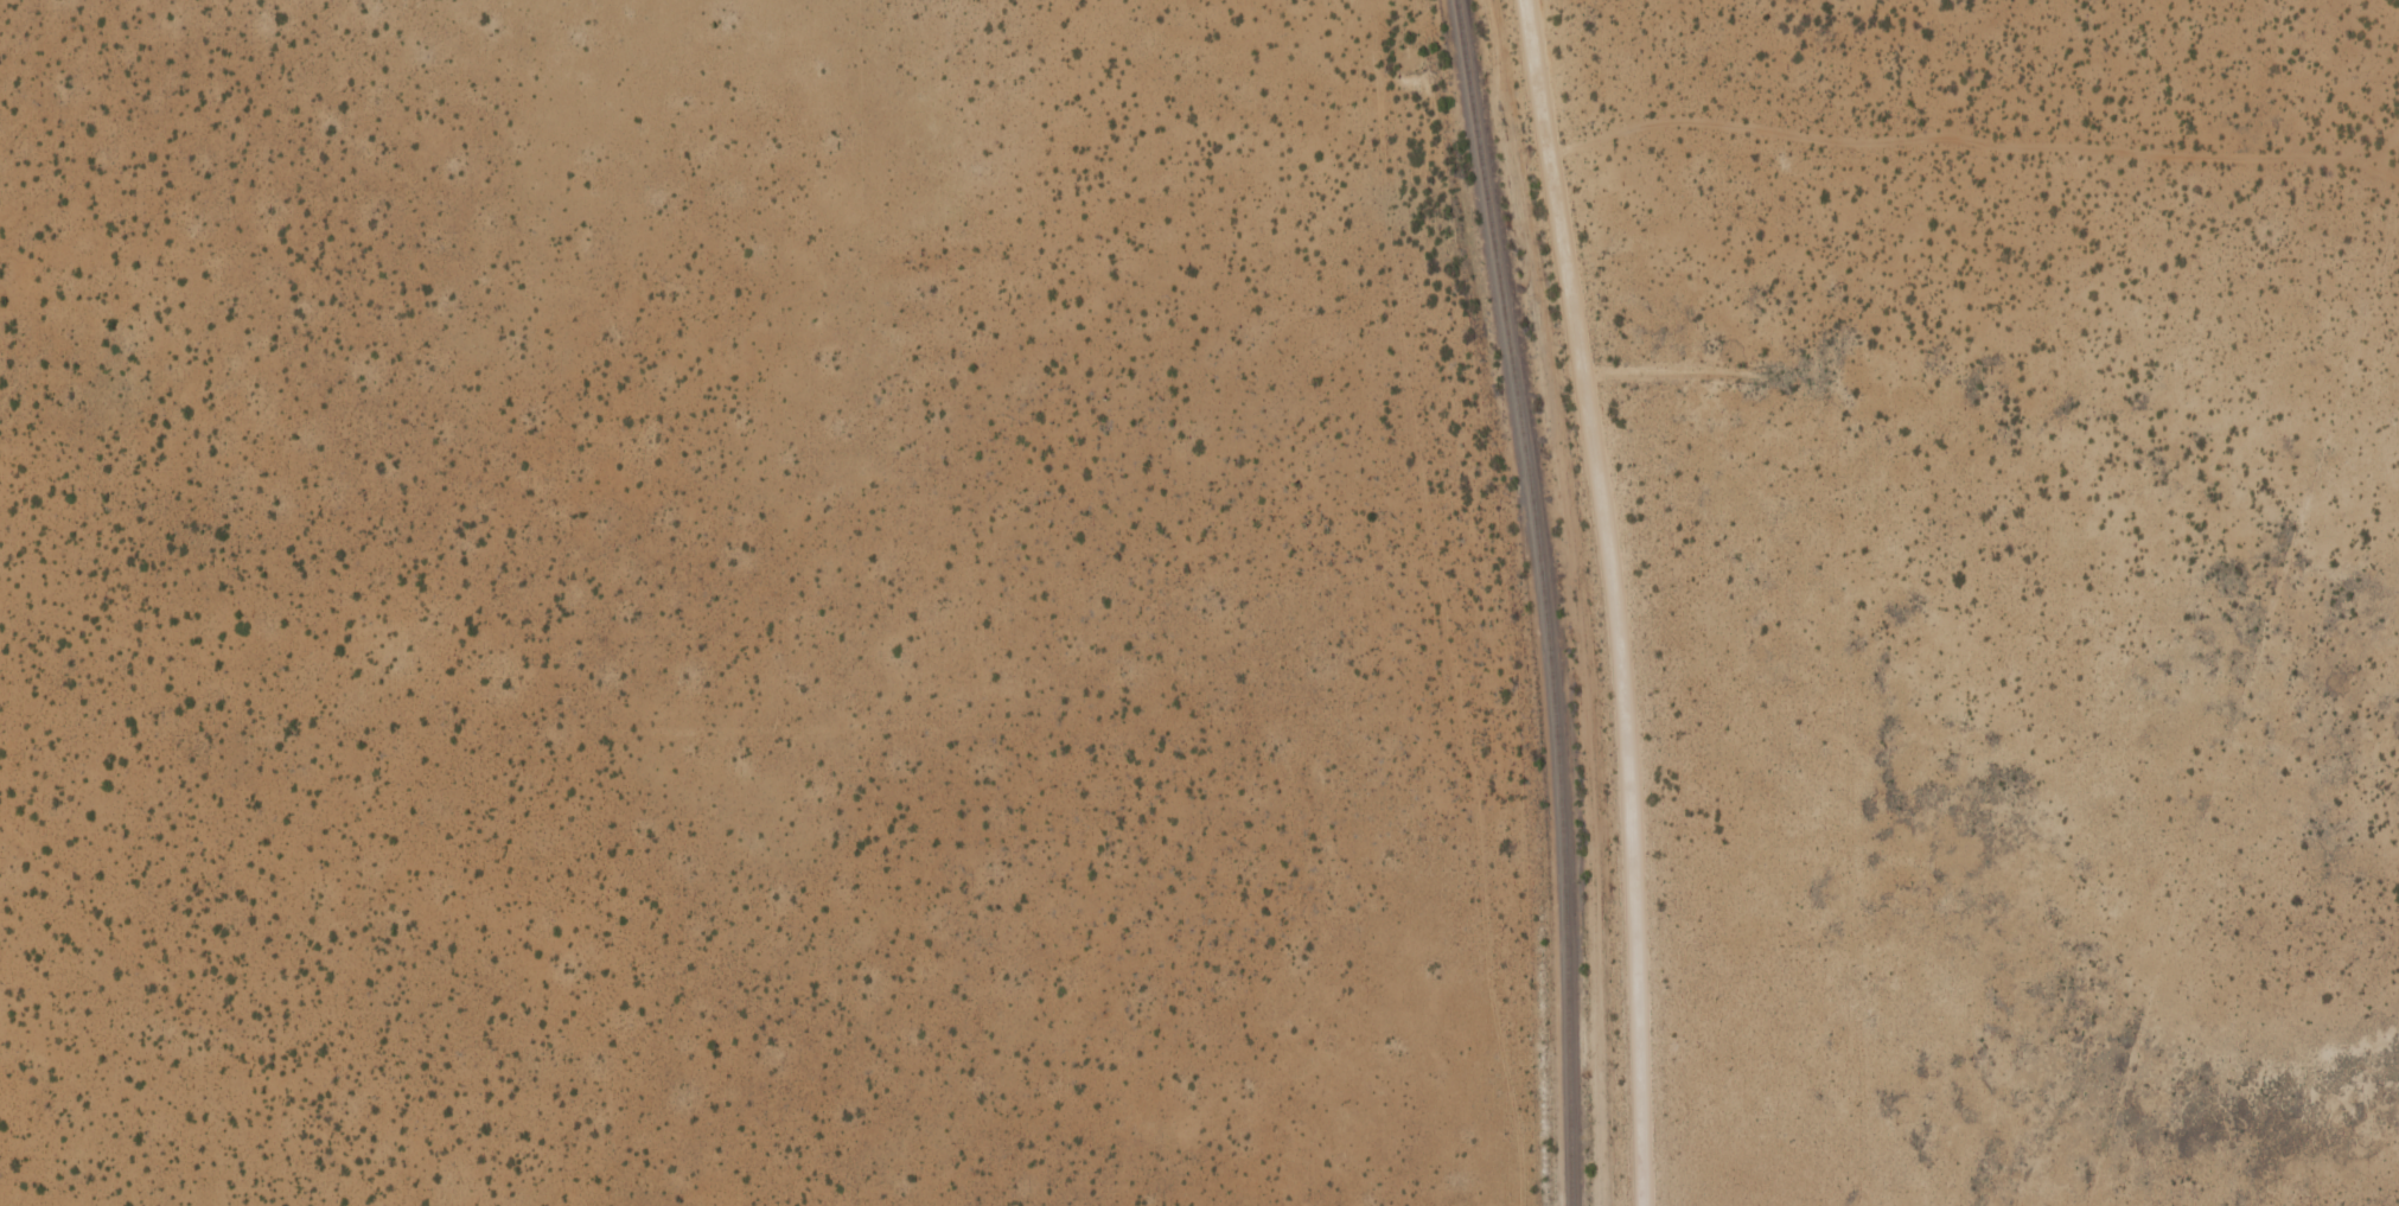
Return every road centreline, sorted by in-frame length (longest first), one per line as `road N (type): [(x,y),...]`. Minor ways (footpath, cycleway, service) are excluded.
road 1 (residential): [(1643,1205),(1622,691),(1525,0)]
road 2 (track): [(0,981),(247,1205)]

